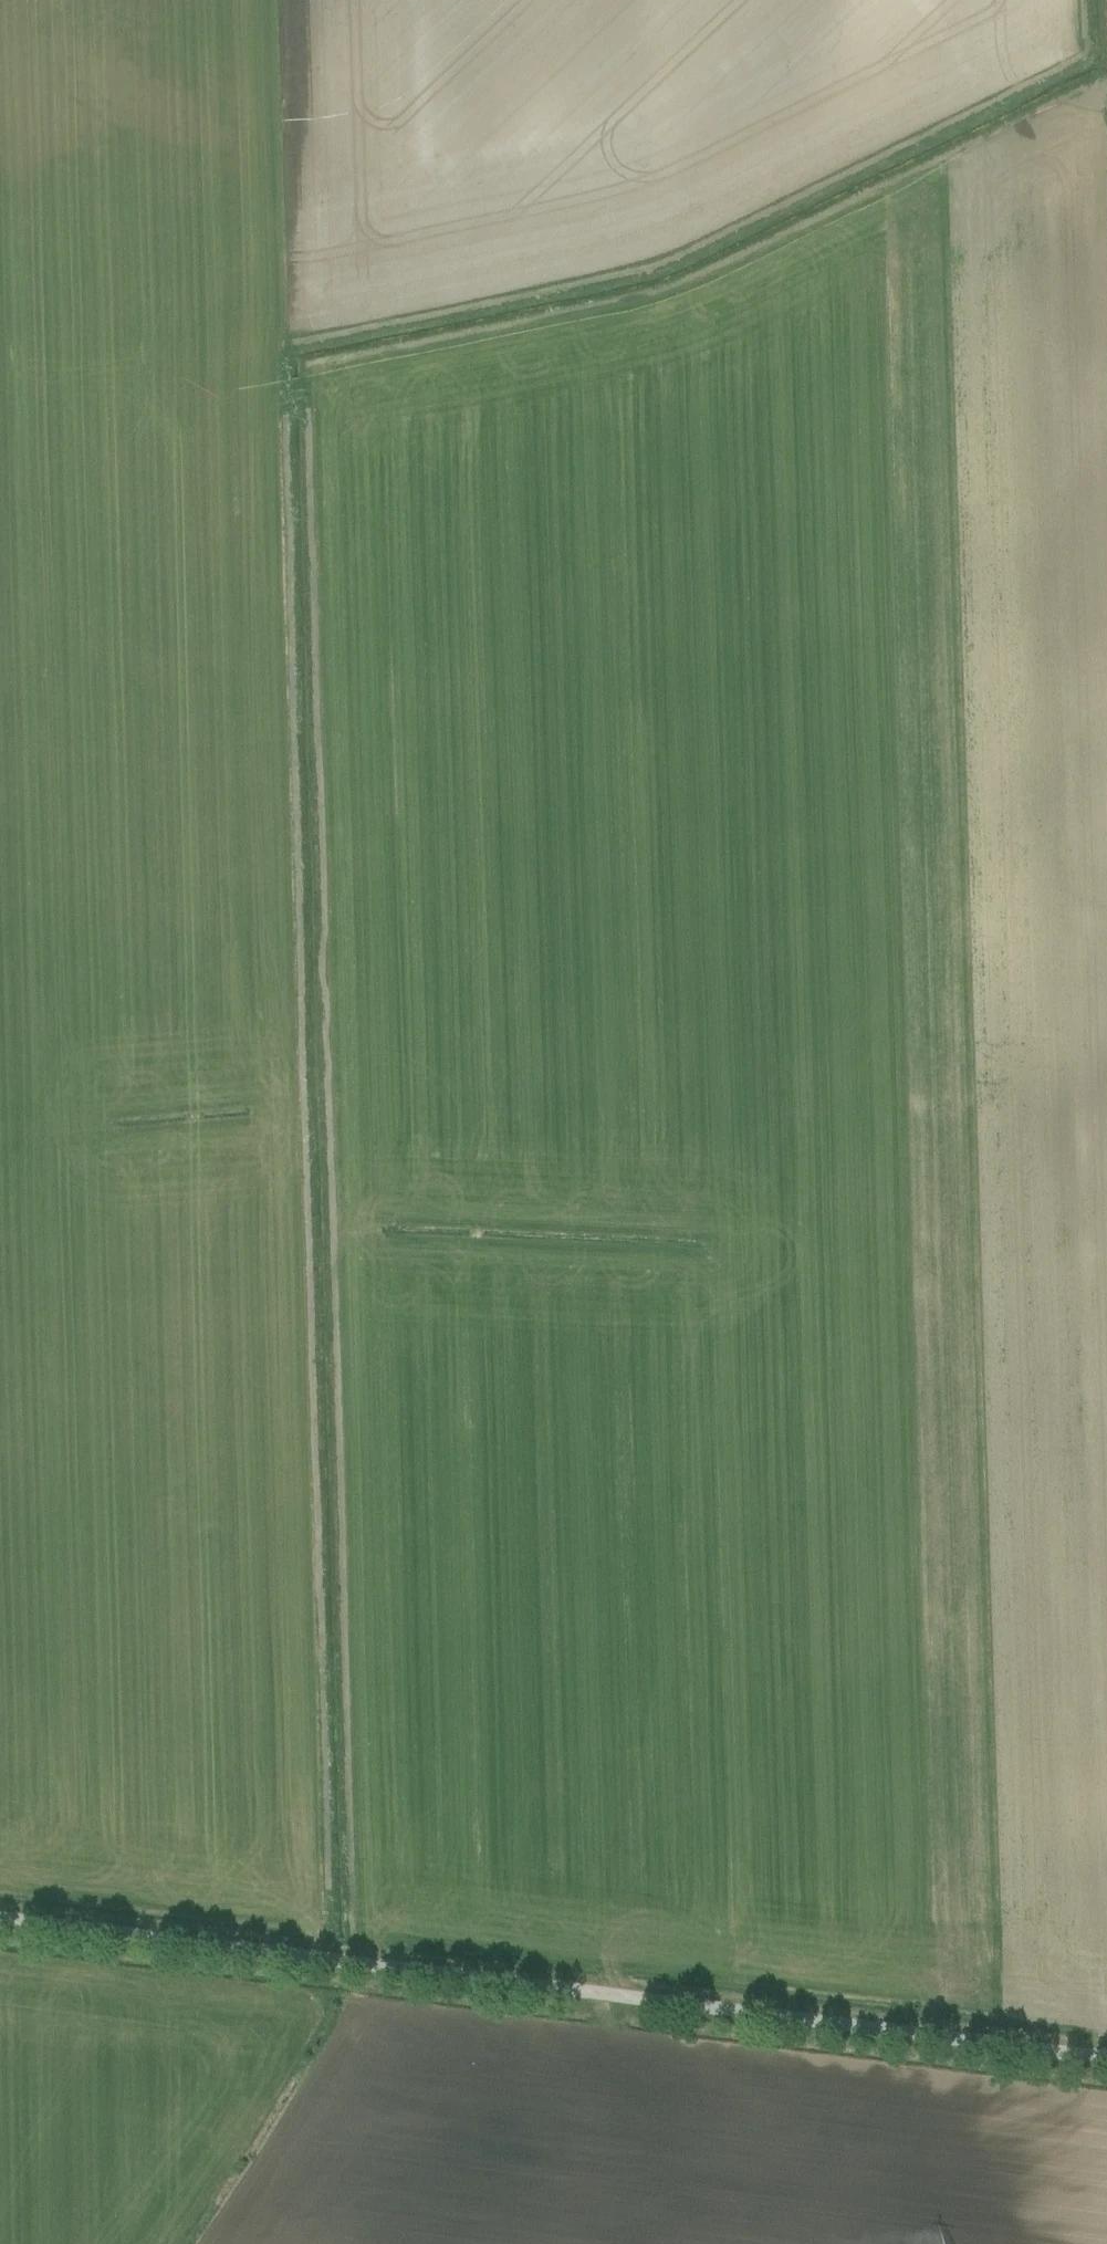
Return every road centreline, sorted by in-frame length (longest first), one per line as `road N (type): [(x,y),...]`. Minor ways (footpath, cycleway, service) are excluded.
road 1 (unclassified): [(1106,2059),(0,1919)]

